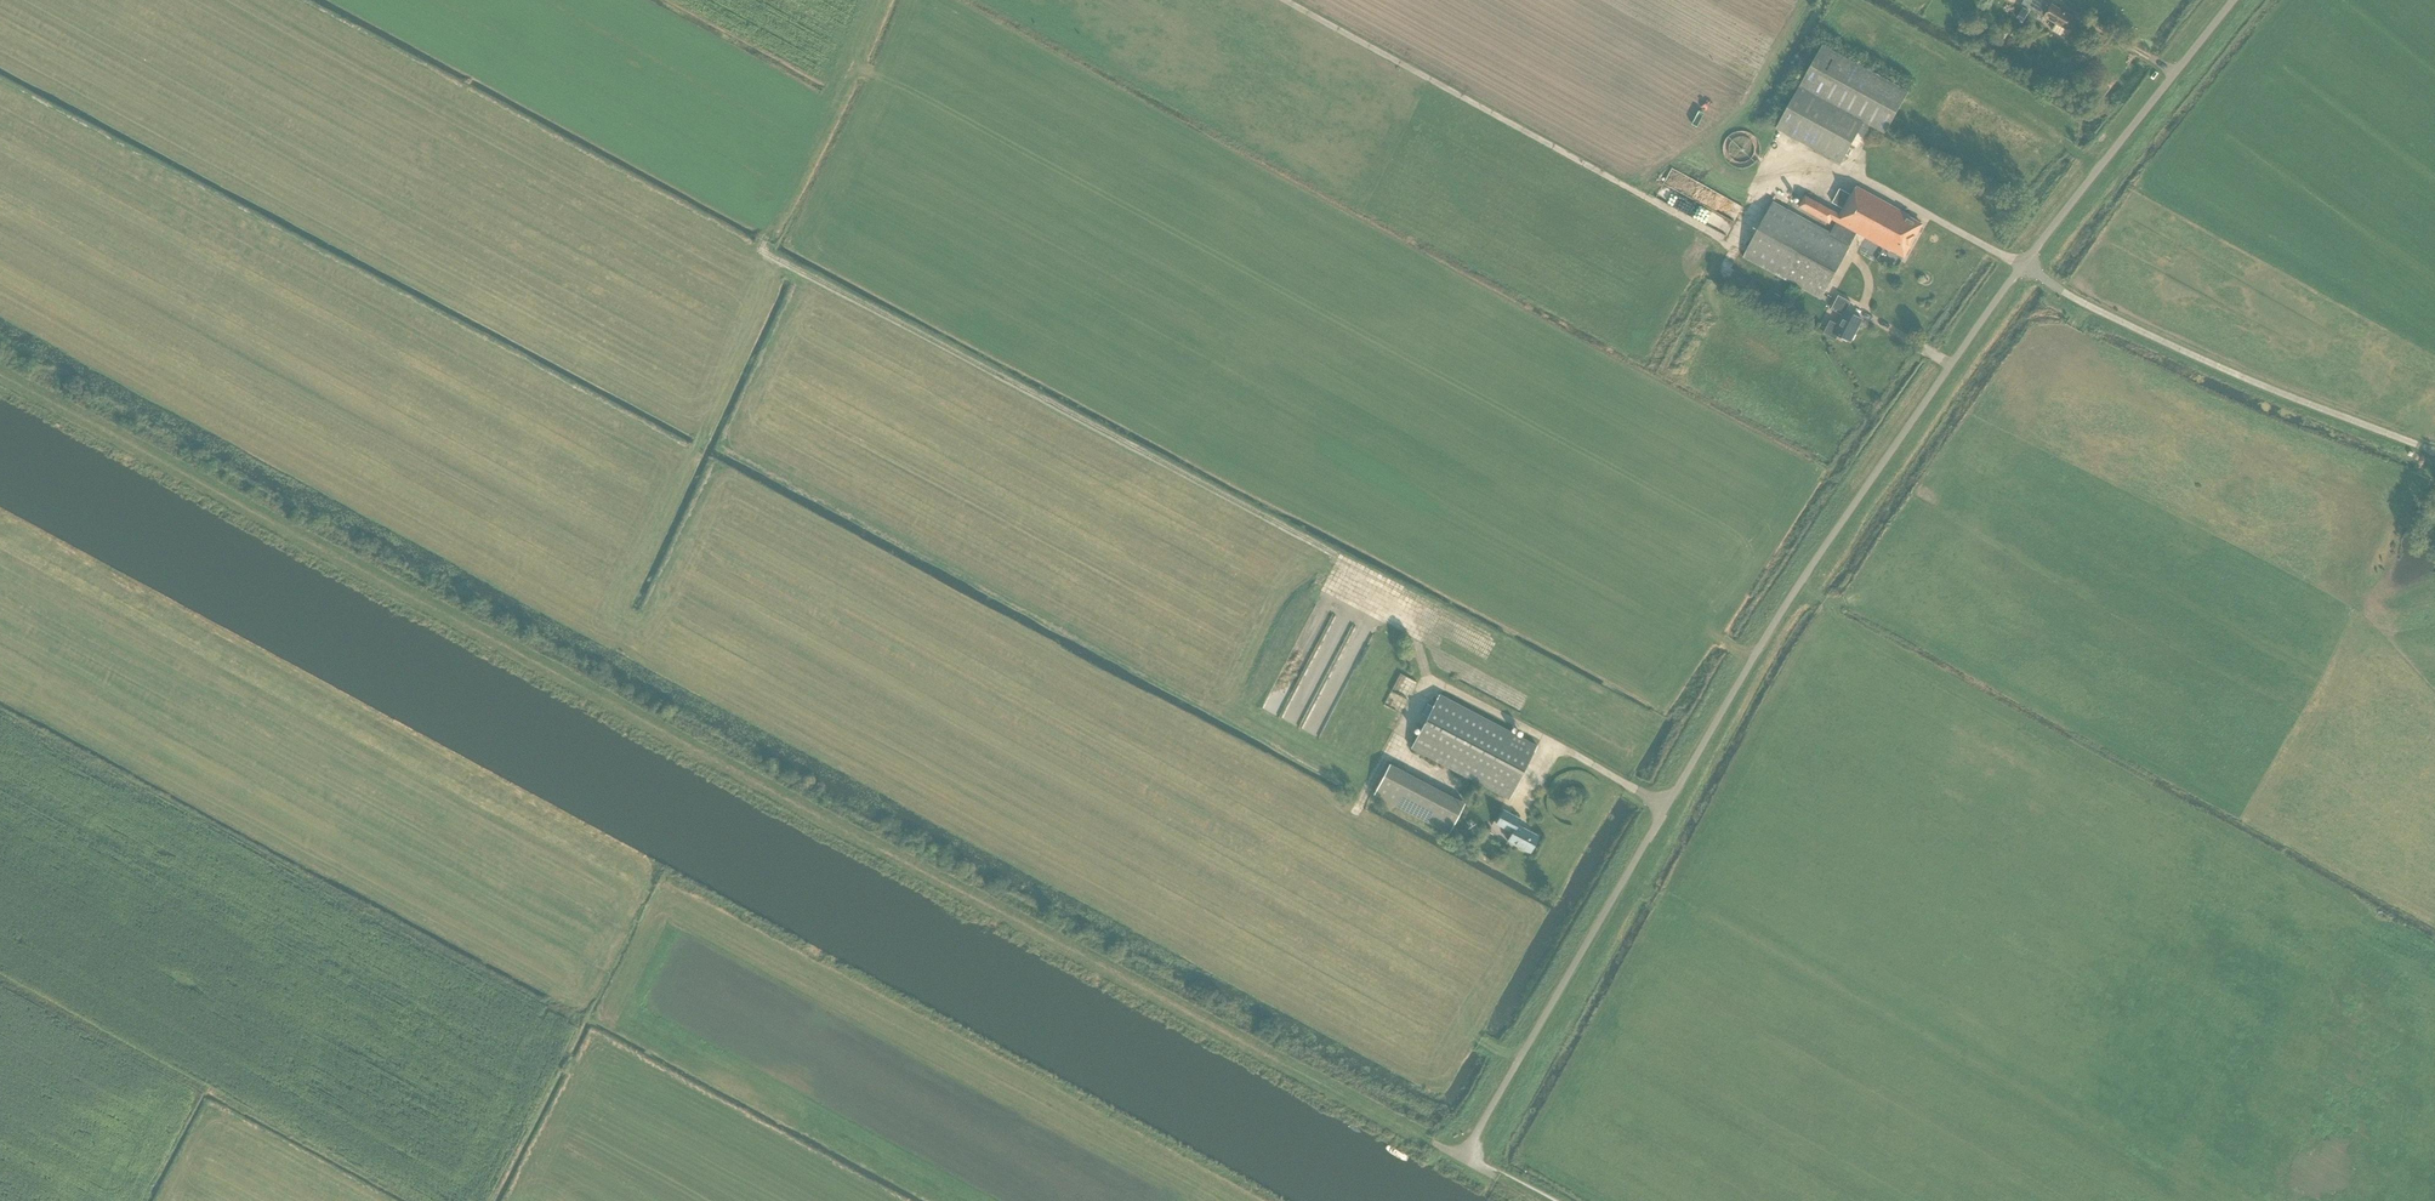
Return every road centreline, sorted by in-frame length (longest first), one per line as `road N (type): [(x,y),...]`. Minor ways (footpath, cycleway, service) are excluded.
road 1 (unclassified): [(1463,1159),(1796,590),(2022,266),(2233,0)]

